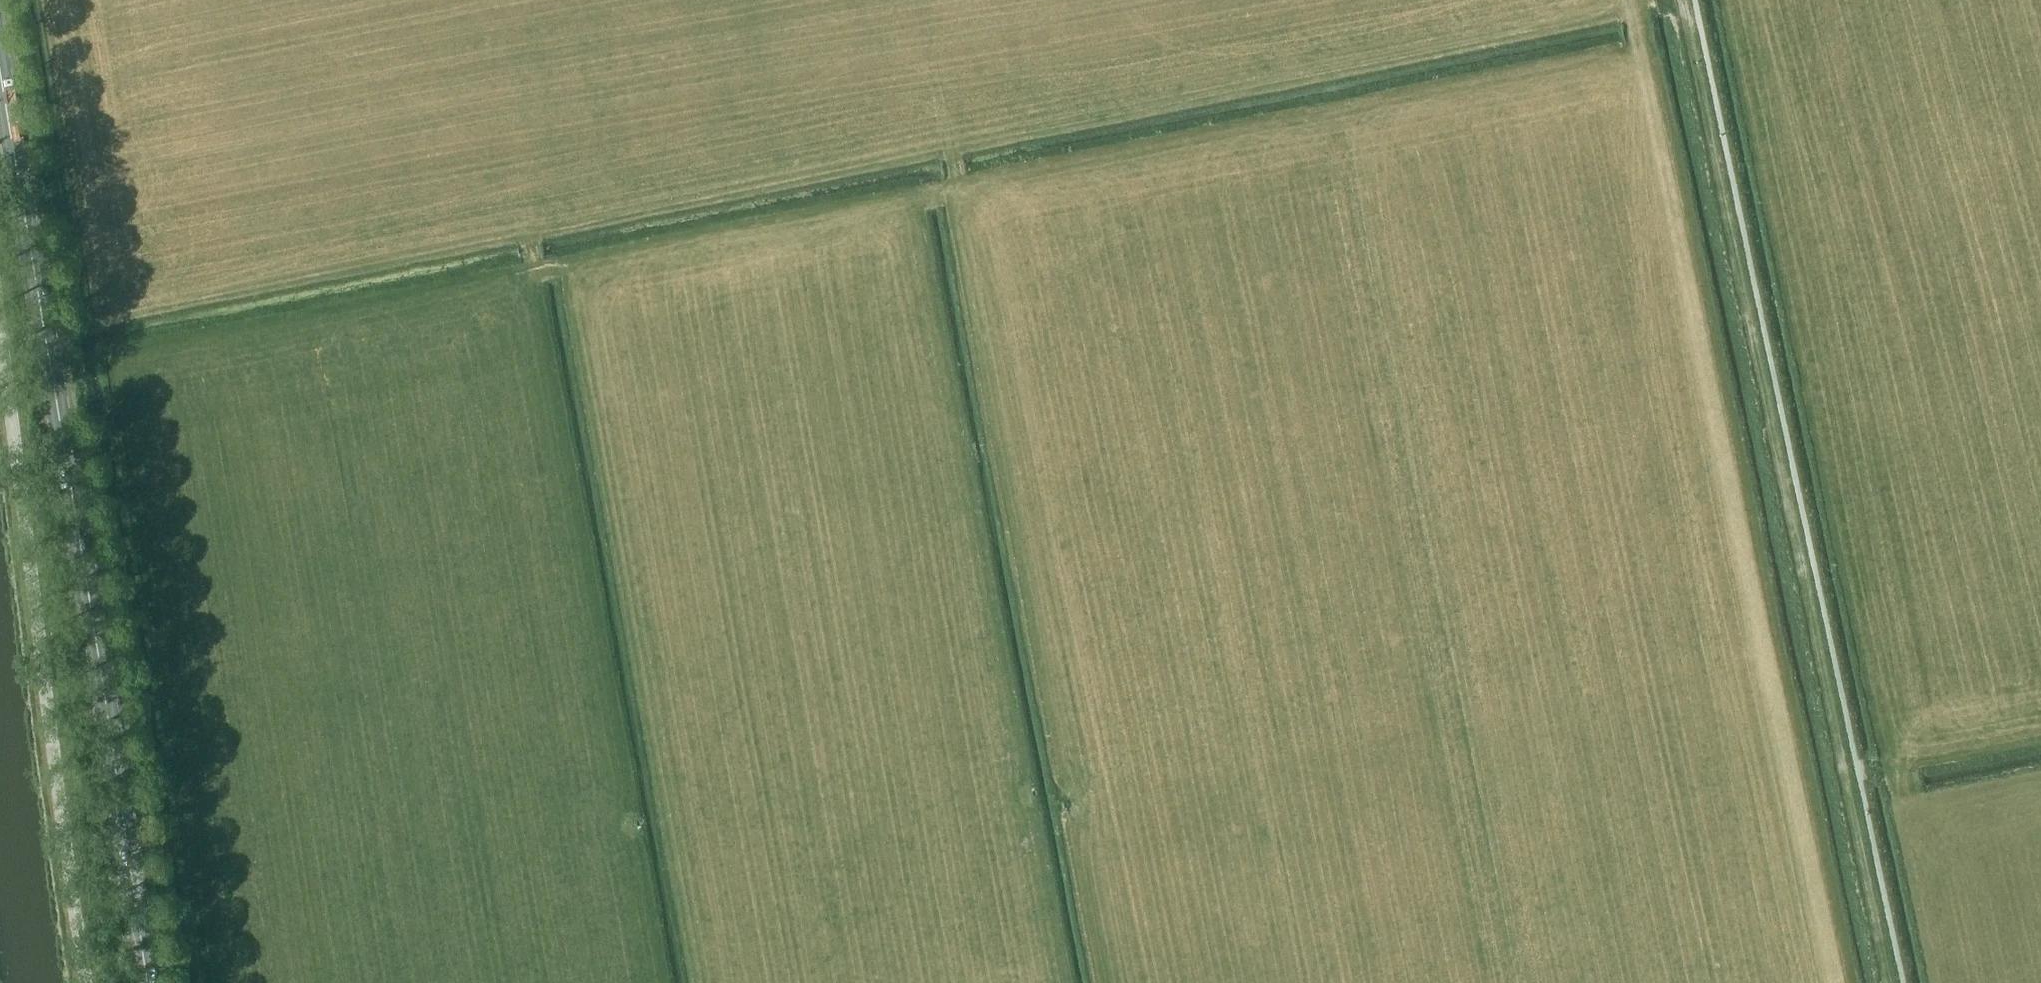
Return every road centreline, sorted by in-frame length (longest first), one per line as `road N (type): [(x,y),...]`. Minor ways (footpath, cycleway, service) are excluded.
road 1 (track): [(1682,0),(1891,982)]
road 2 (secondary): [(148,982),(0,47)]

